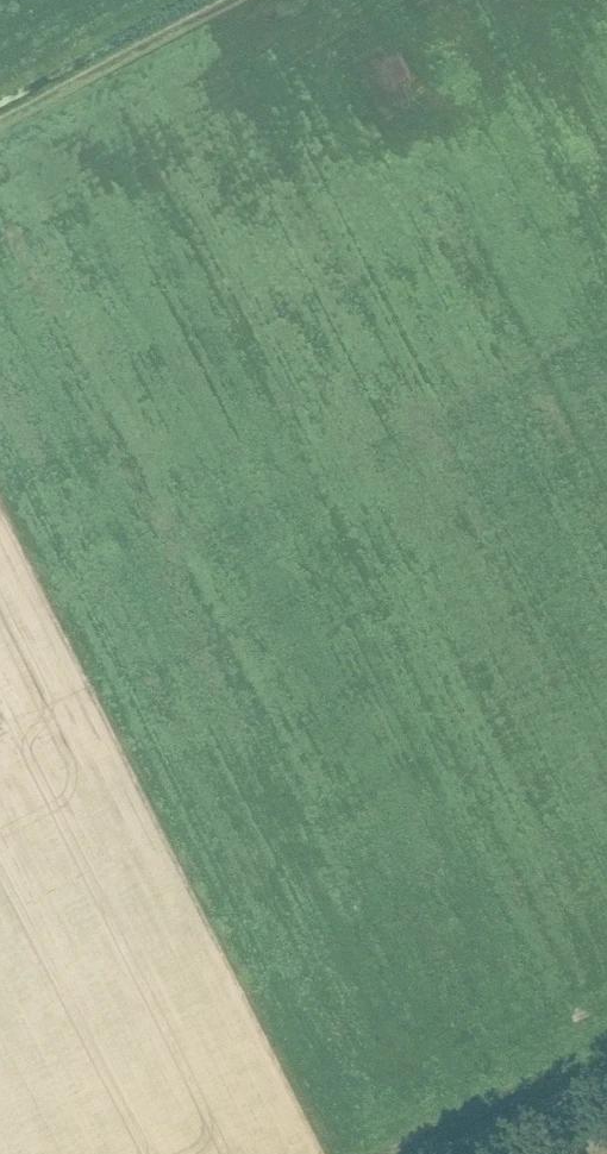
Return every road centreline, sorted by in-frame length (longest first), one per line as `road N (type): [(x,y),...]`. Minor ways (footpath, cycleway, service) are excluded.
road 1 (unclassified): [(451,1153),(606,1076)]

